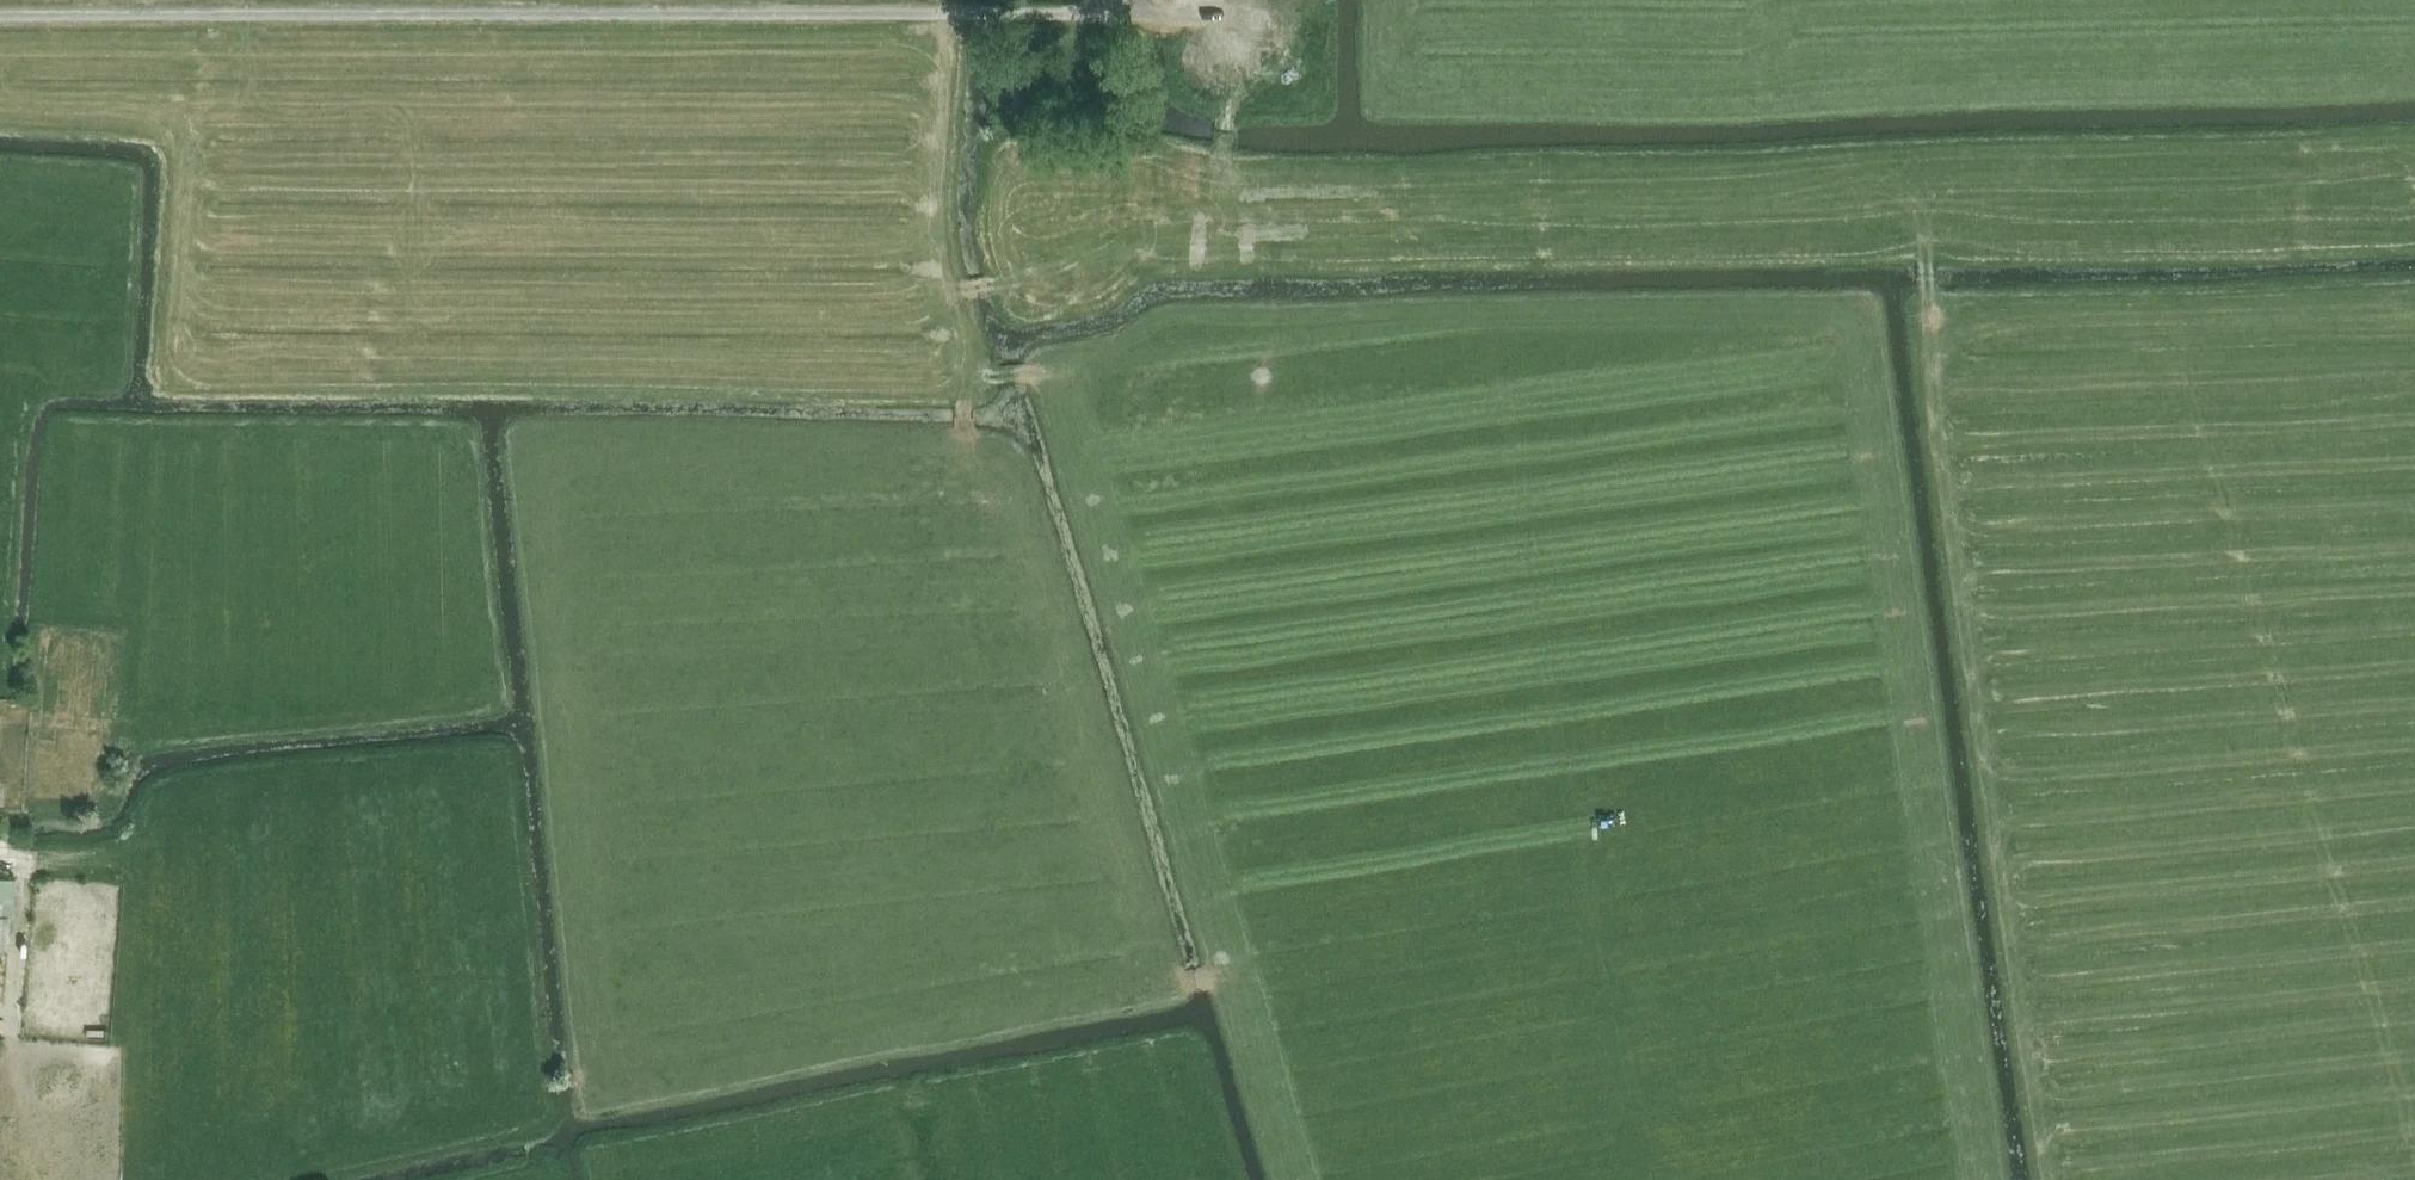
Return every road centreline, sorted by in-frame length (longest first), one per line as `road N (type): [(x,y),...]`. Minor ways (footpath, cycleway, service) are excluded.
road 1 (track): [(16,1011),(28,861),(0,847)]

